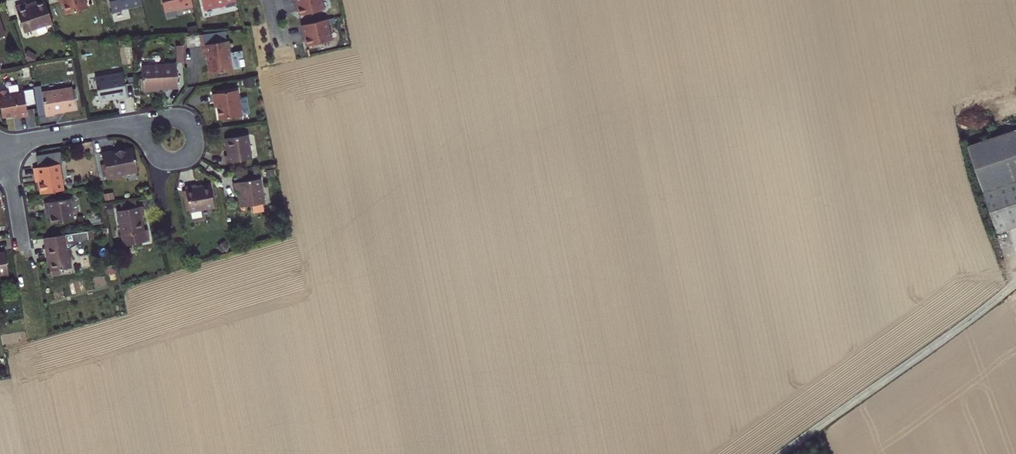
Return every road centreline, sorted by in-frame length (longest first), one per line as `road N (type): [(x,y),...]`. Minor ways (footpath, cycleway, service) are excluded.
road 1 (track): [(1015,285),(780,453)]
road 2 (residential): [(0,151),(140,123)]
road 3 (residential): [(140,123),(173,117),(192,129),(186,159),(170,161),(153,151)]

